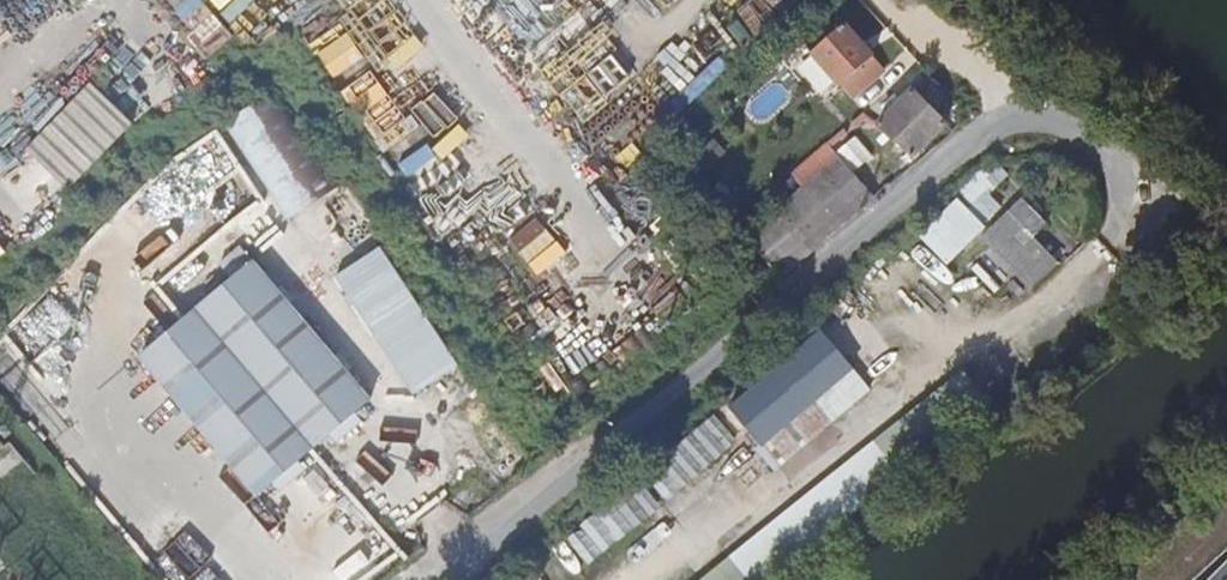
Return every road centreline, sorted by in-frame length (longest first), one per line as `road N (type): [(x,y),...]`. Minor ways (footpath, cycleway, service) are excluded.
road 1 (unclassified): [(1173,206),(1034,100),(413,579)]

